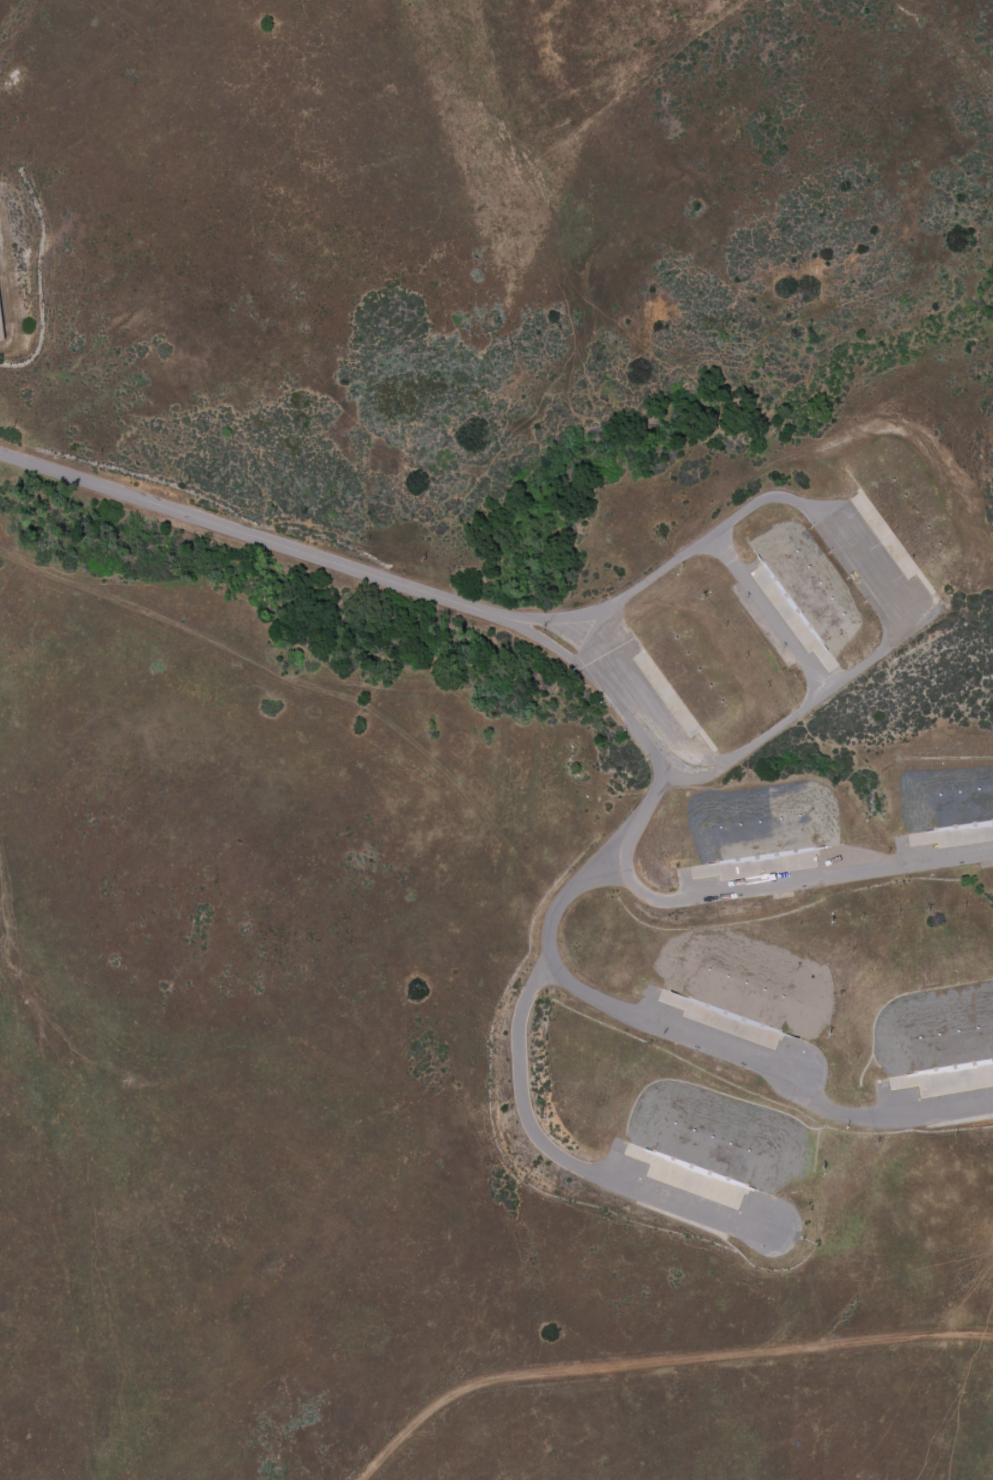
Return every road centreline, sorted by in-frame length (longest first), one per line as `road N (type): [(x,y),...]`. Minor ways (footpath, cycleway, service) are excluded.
road 1 (residential): [(515,622),(0,453)]

